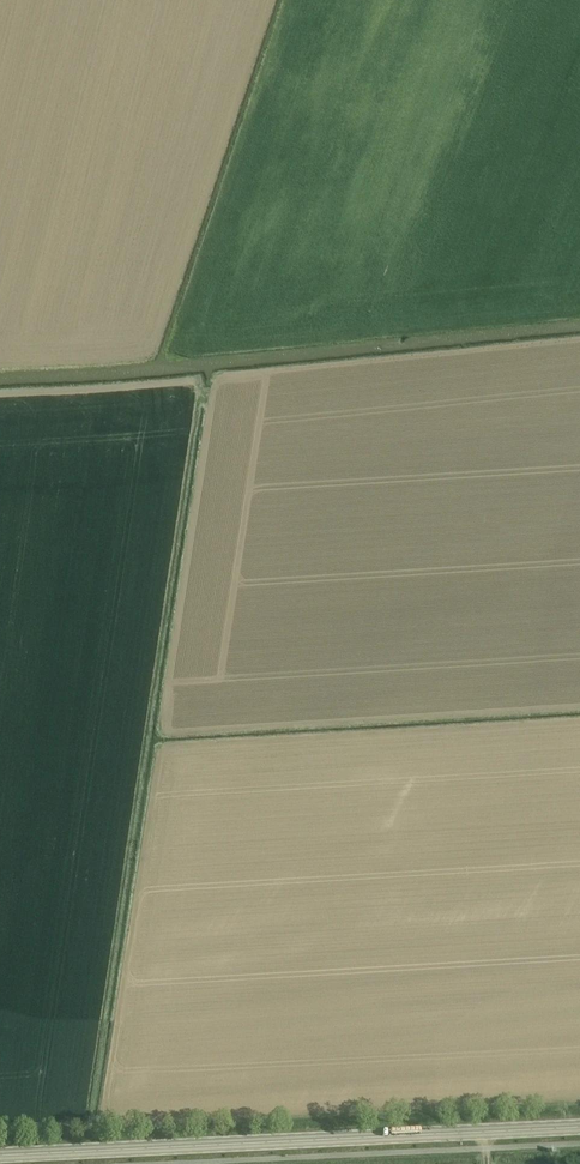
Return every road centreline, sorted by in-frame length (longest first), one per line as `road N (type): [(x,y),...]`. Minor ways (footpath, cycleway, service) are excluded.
road 1 (secondary): [(0,1156),(579,1127)]

